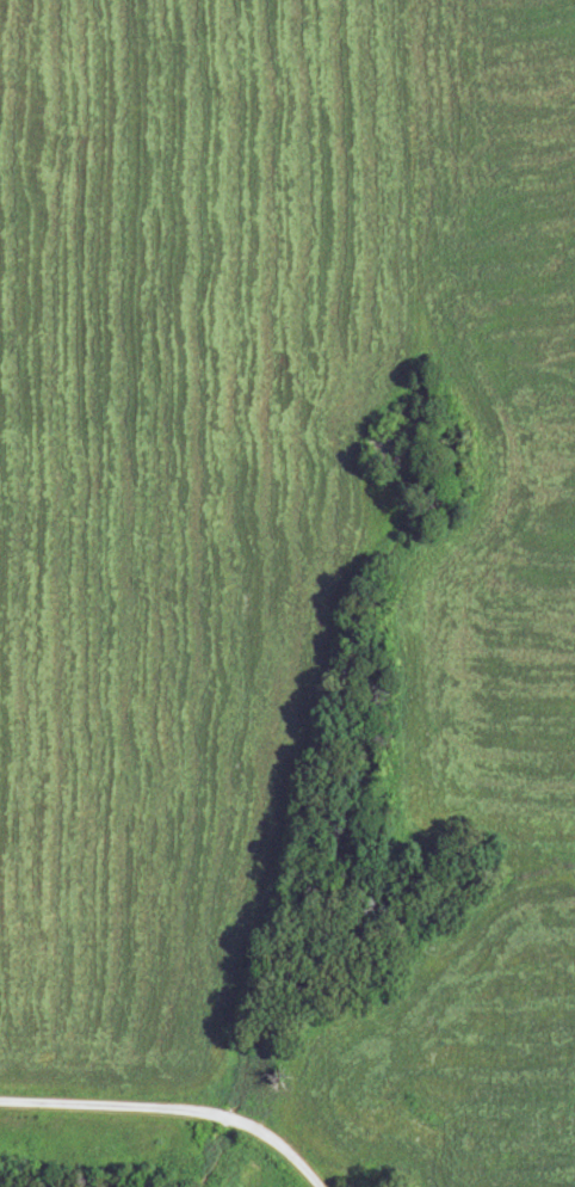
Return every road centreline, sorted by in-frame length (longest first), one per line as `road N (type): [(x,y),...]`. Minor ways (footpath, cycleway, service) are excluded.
road 1 (residential): [(0,1103),(188,1109),(243,1121),(328,1186)]

